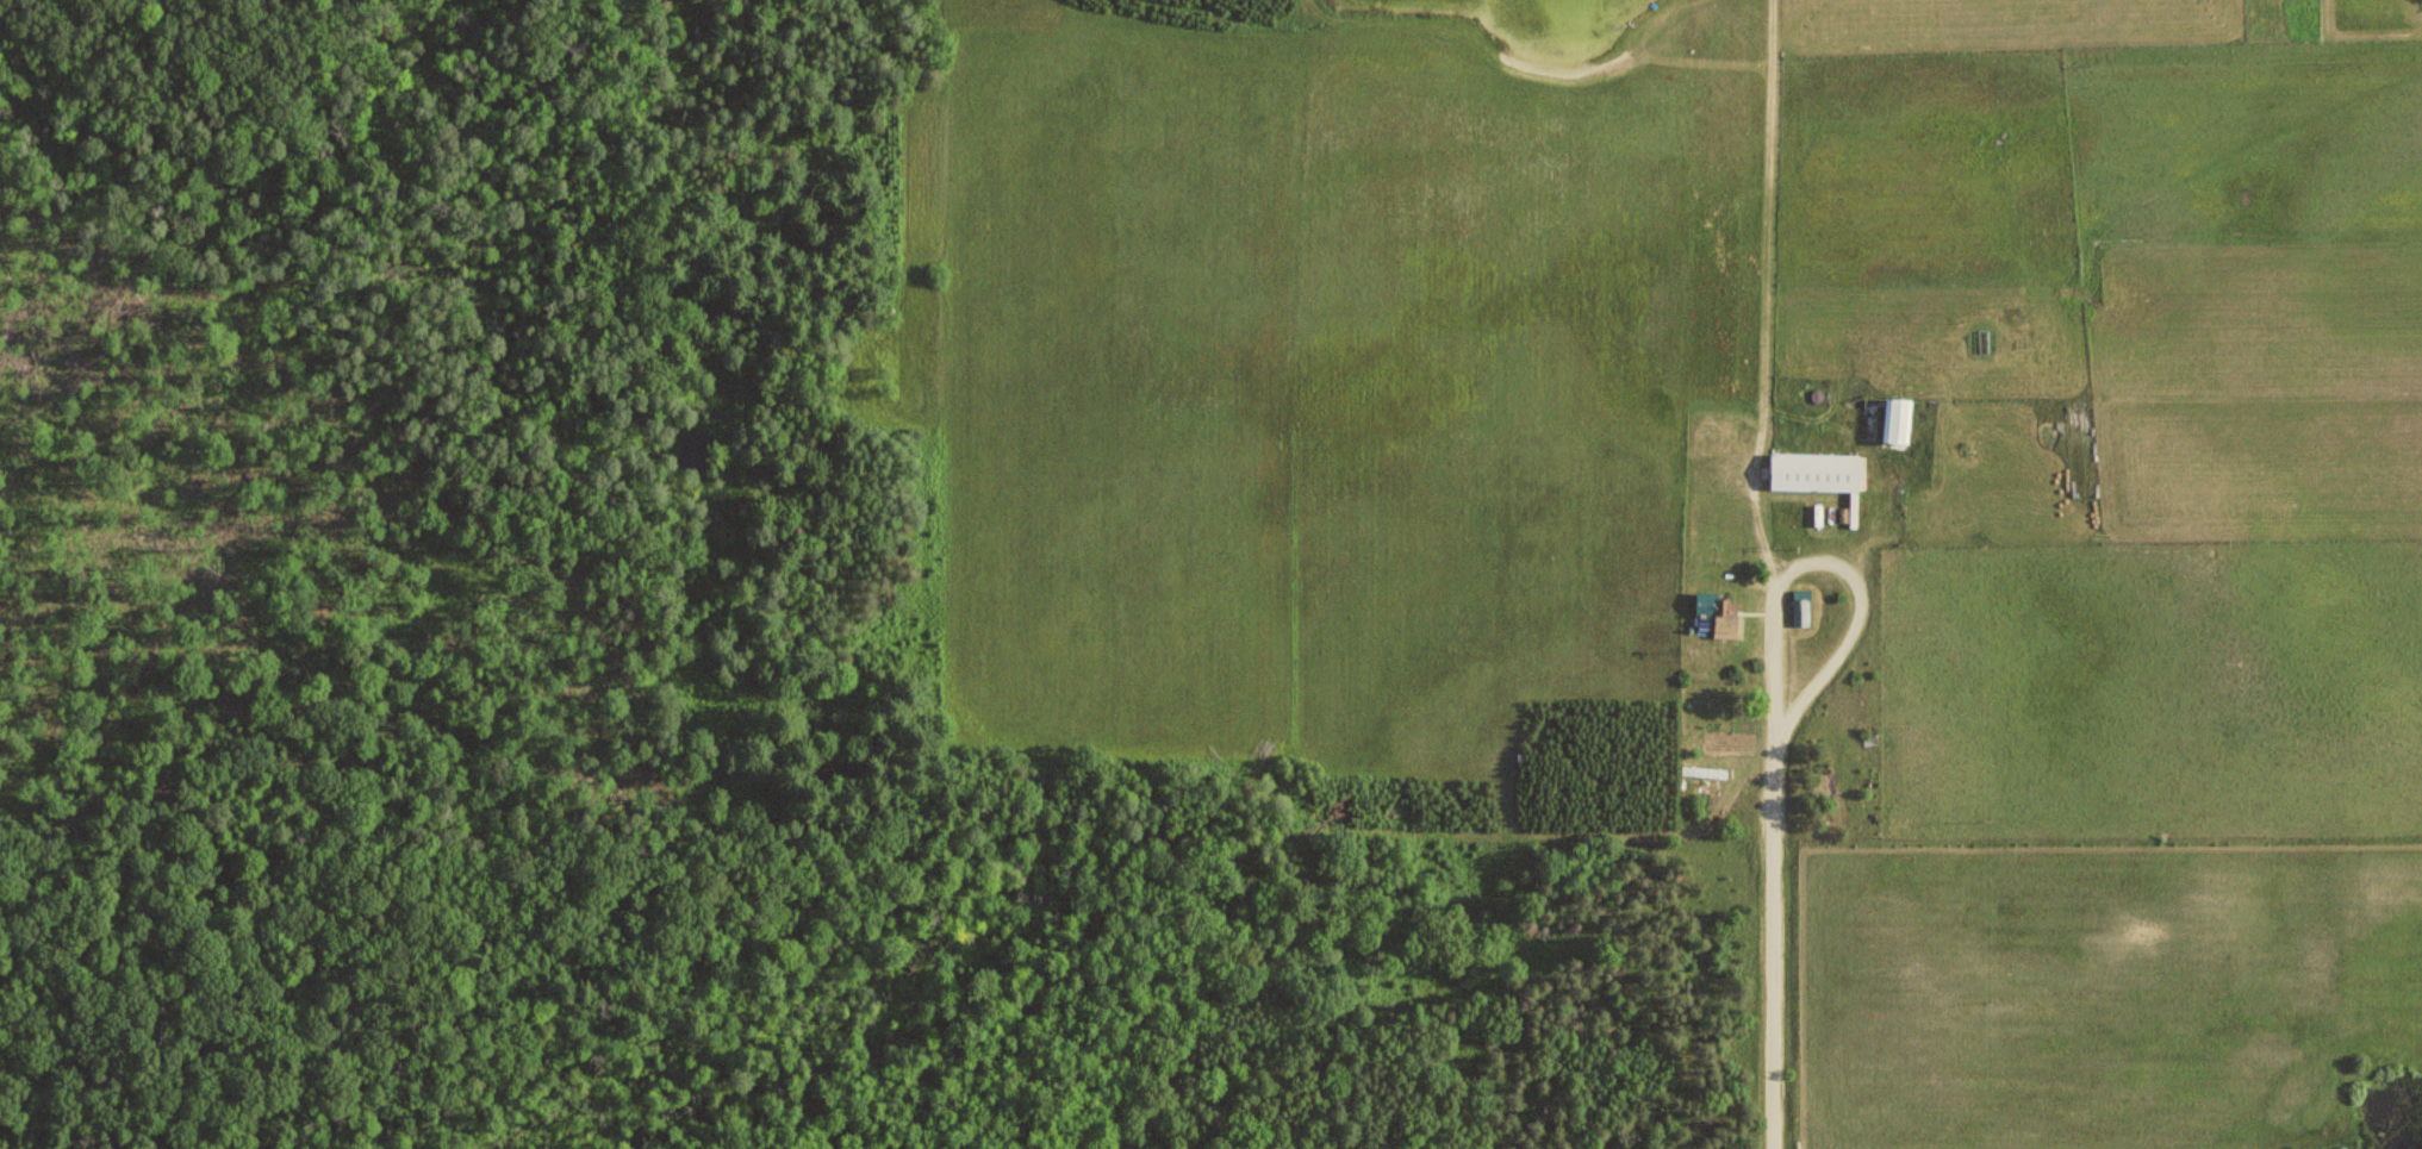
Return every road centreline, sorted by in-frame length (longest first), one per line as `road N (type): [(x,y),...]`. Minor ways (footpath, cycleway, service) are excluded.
road 1 (residential): [(1773,1148),(1772,753)]

